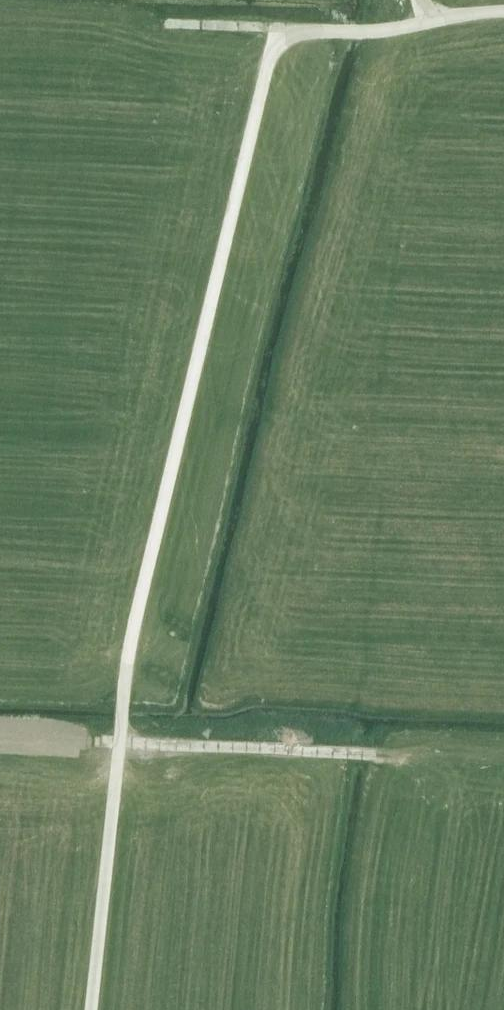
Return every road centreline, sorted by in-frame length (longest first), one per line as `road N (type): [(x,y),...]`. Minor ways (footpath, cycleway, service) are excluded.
road 1 (track): [(503,9),(381,32),(297,33),(279,42),(266,68),(130,652),(119,741),(376,755)]
road 2 (track): [(91,1009),(119,741)]
road 3 (track): [(170,24),(297,33)]

